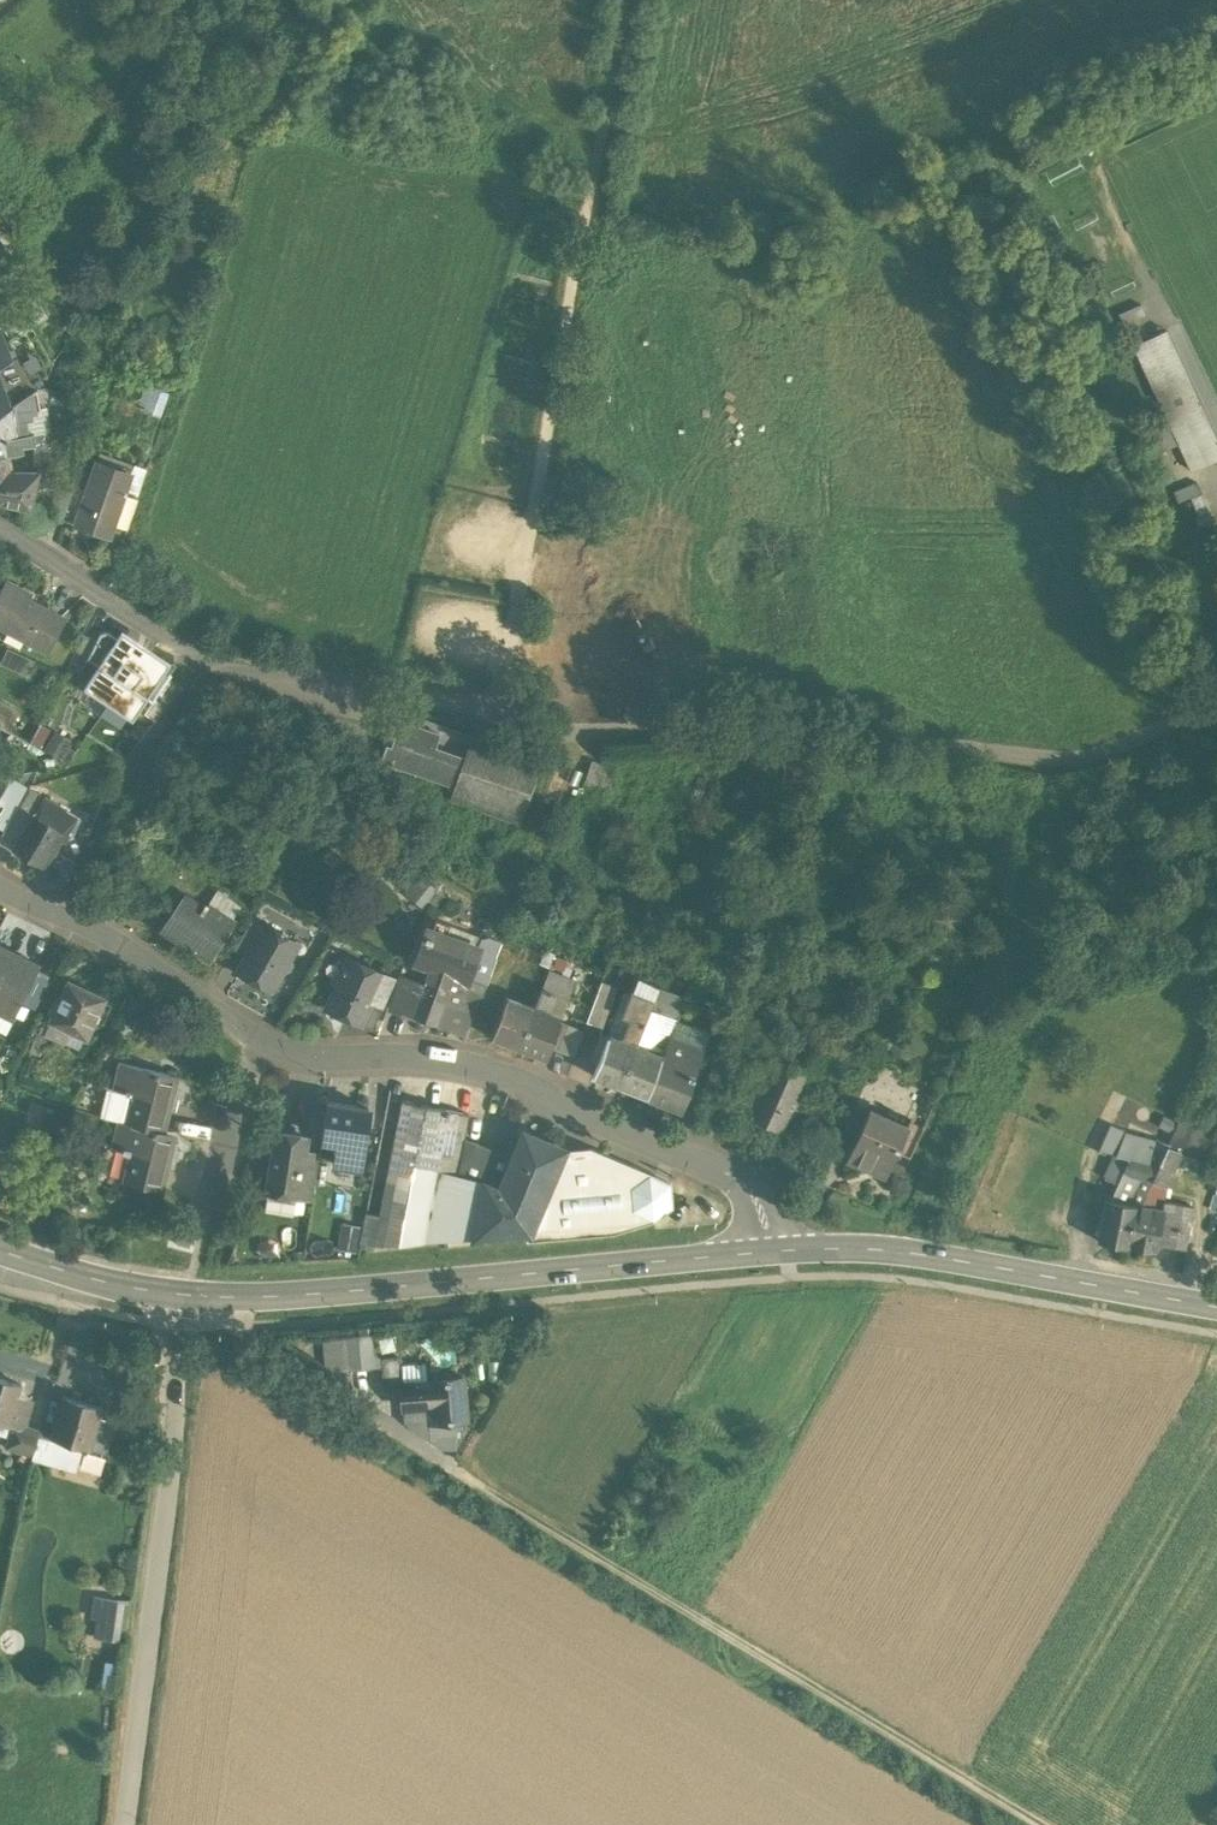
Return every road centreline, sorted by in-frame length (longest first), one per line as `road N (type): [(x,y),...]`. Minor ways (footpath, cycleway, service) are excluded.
road 1 (track): [(634,0),(501,729)]
road 2 (track): [(1038,1824),(472,1479)]
road 3 (secondary): [(752,1253),(240,1300),(176,1297)]
road 4 (residential): [(263,1048),(451,1069),(626,1132),(716,1177),(752,1253)]
road 5 (unclassified): [(122,1824),(169,1481),(176,1297)]
road 6 (secondary): [(1216,1307),(933,1258),(833,1247),(752,1253)]
road 7 (residential): [(84,937),(102,858),(228,673)]
road 8 (track): [(240,1300),(240,1326),(472,1479)]
road 9 (residential): [(228,673),(501,729)]
road 10 (residential): [(0,543),(228,673)]
road 11 (residential): [(84,937),(263,1048)]
road 12 (secondary): [(176,1297),(0,1252)]
road 13 (residential): [(263,1048),(222,1203)]

